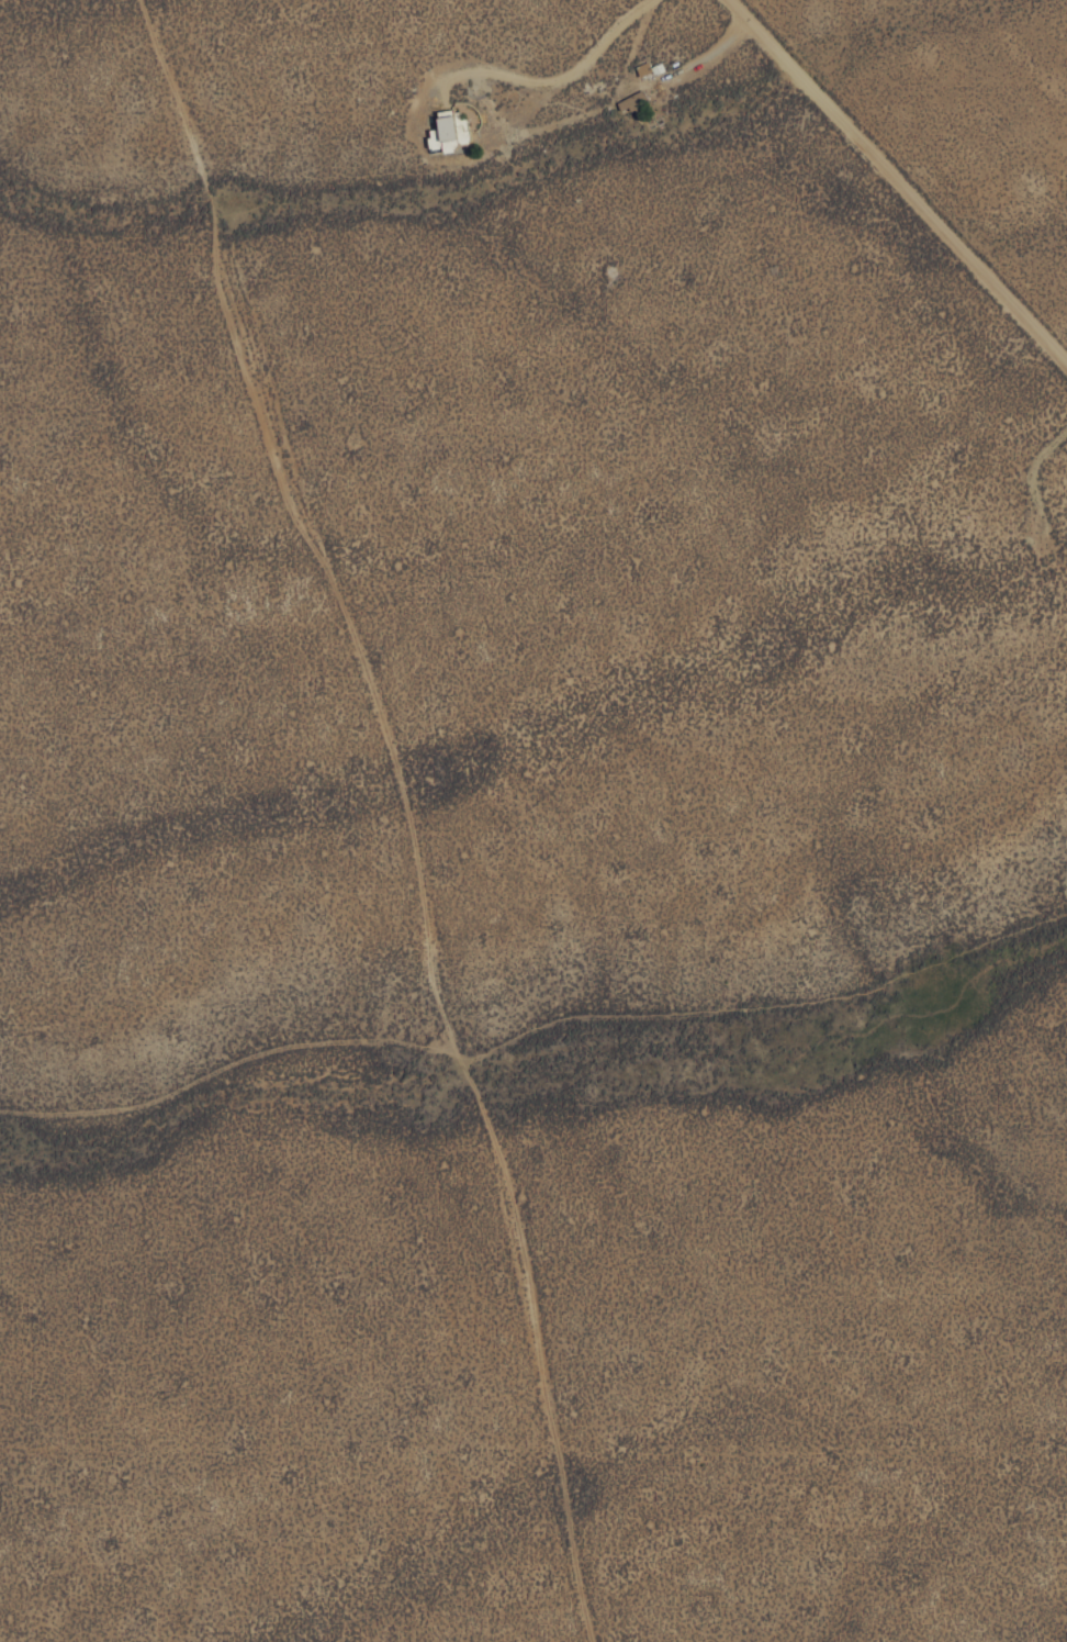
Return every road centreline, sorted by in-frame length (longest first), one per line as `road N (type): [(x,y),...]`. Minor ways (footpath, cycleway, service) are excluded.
road 1 (tertiary): [(727,0),(1066,368)]

